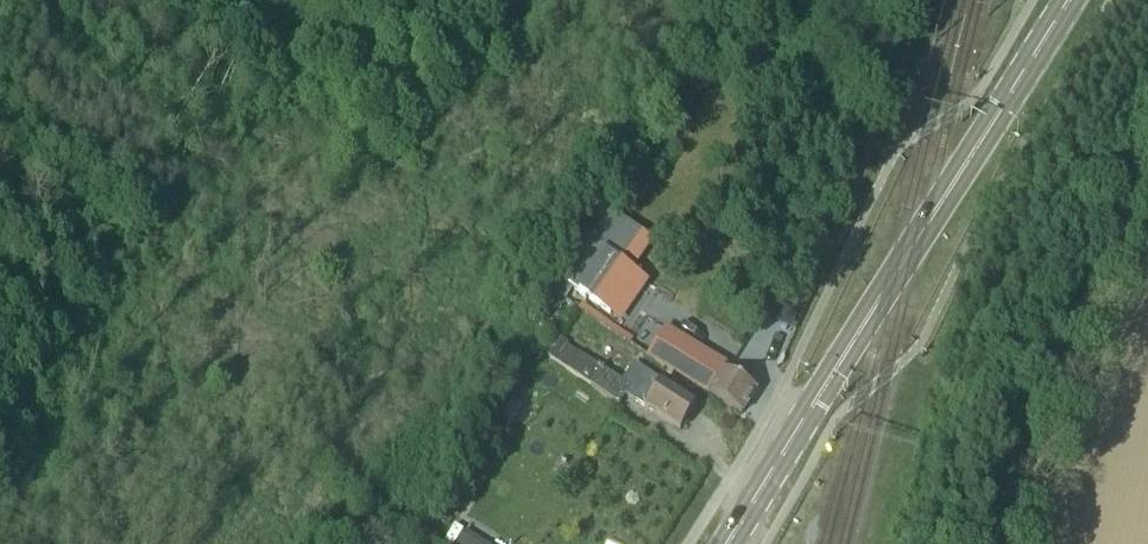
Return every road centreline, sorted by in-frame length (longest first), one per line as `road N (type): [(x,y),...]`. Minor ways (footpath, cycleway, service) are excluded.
road 1 (primary): [(727,543),(1068,0)]
road 2 (unclassified): [(1147,172),(1011,543)]

